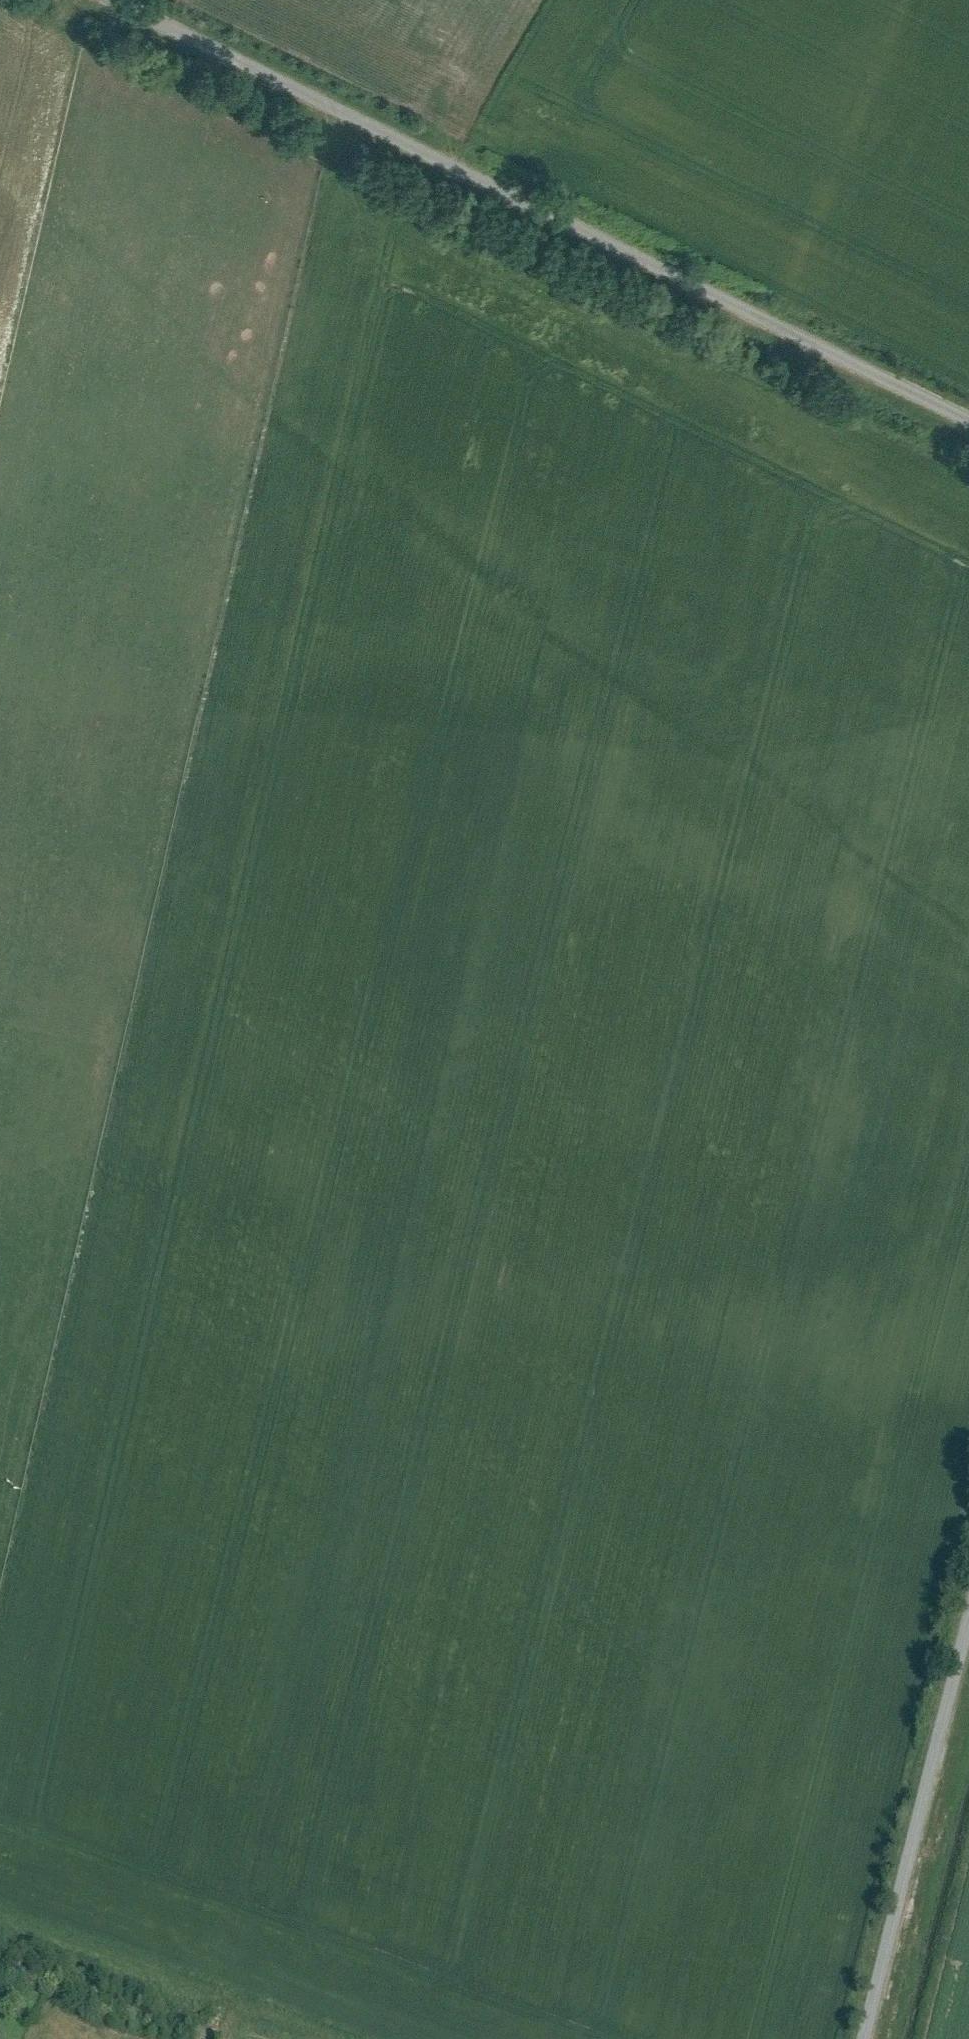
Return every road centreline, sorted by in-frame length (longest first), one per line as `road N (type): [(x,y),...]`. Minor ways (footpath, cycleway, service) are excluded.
road 1 (unclassified): [(968,427),(103,0)]
road 2 (unclassified): [(857,2038),(968,1607)]

